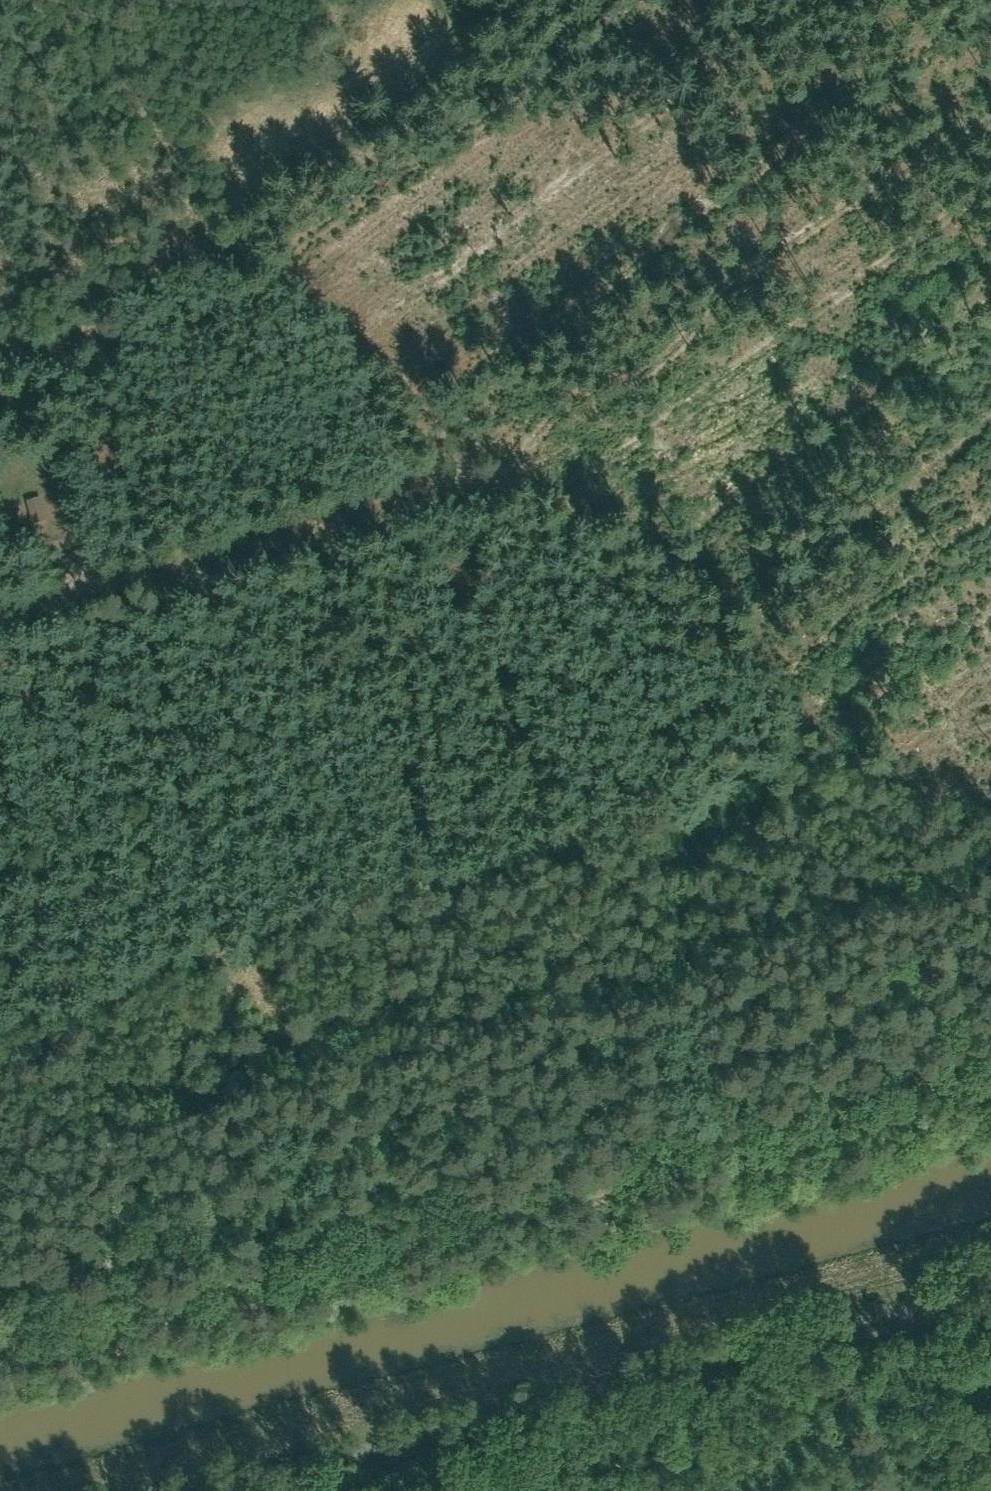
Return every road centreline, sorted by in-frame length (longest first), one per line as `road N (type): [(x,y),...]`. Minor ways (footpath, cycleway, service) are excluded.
road 1 (unclassified): [(990,1277),(178,1490)]
road 2 (track): [(530,476),(0,621)]

